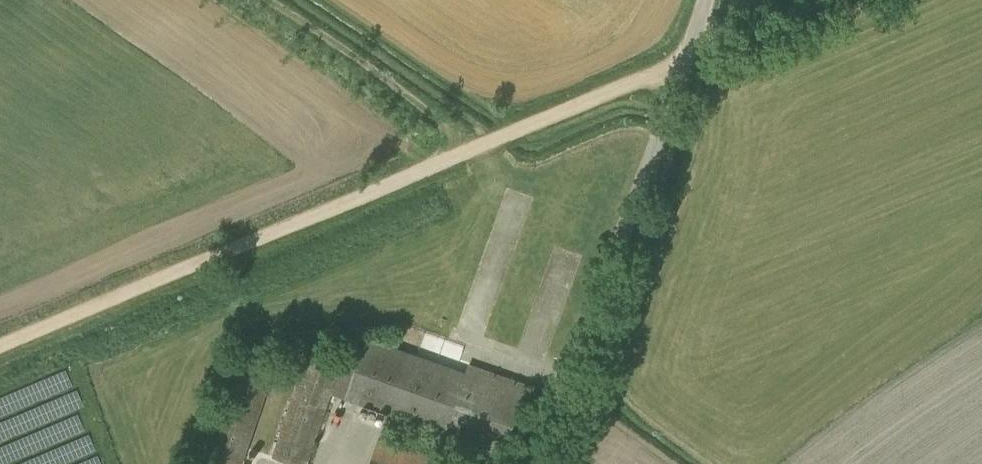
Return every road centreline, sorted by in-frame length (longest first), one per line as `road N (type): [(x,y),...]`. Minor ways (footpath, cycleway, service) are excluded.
road 1 (track): [(0,349),(493,146),(818,0)]
road 2 (unclassified): [(543,463),(707,0)]

